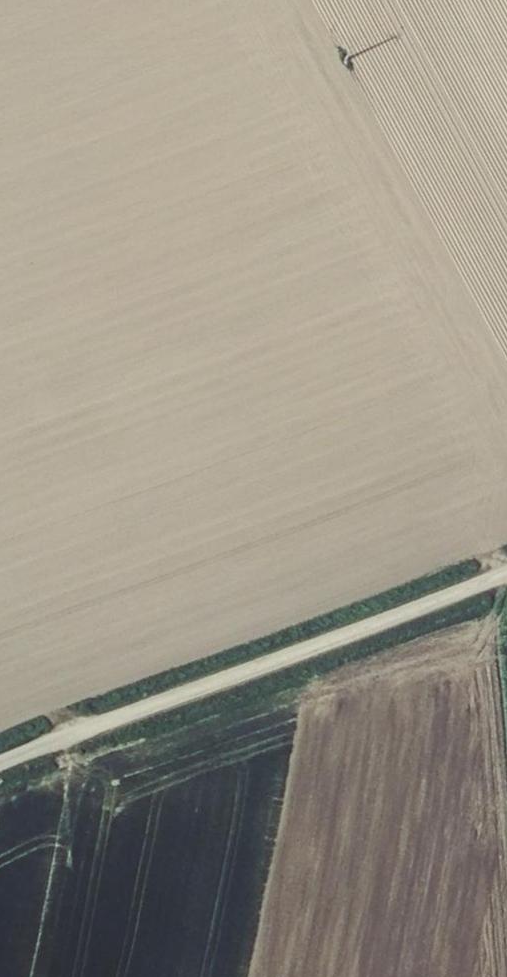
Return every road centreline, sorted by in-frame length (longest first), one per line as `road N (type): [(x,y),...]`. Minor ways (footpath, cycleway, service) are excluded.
road 1 (residential): [(506,573),(0,763)]

